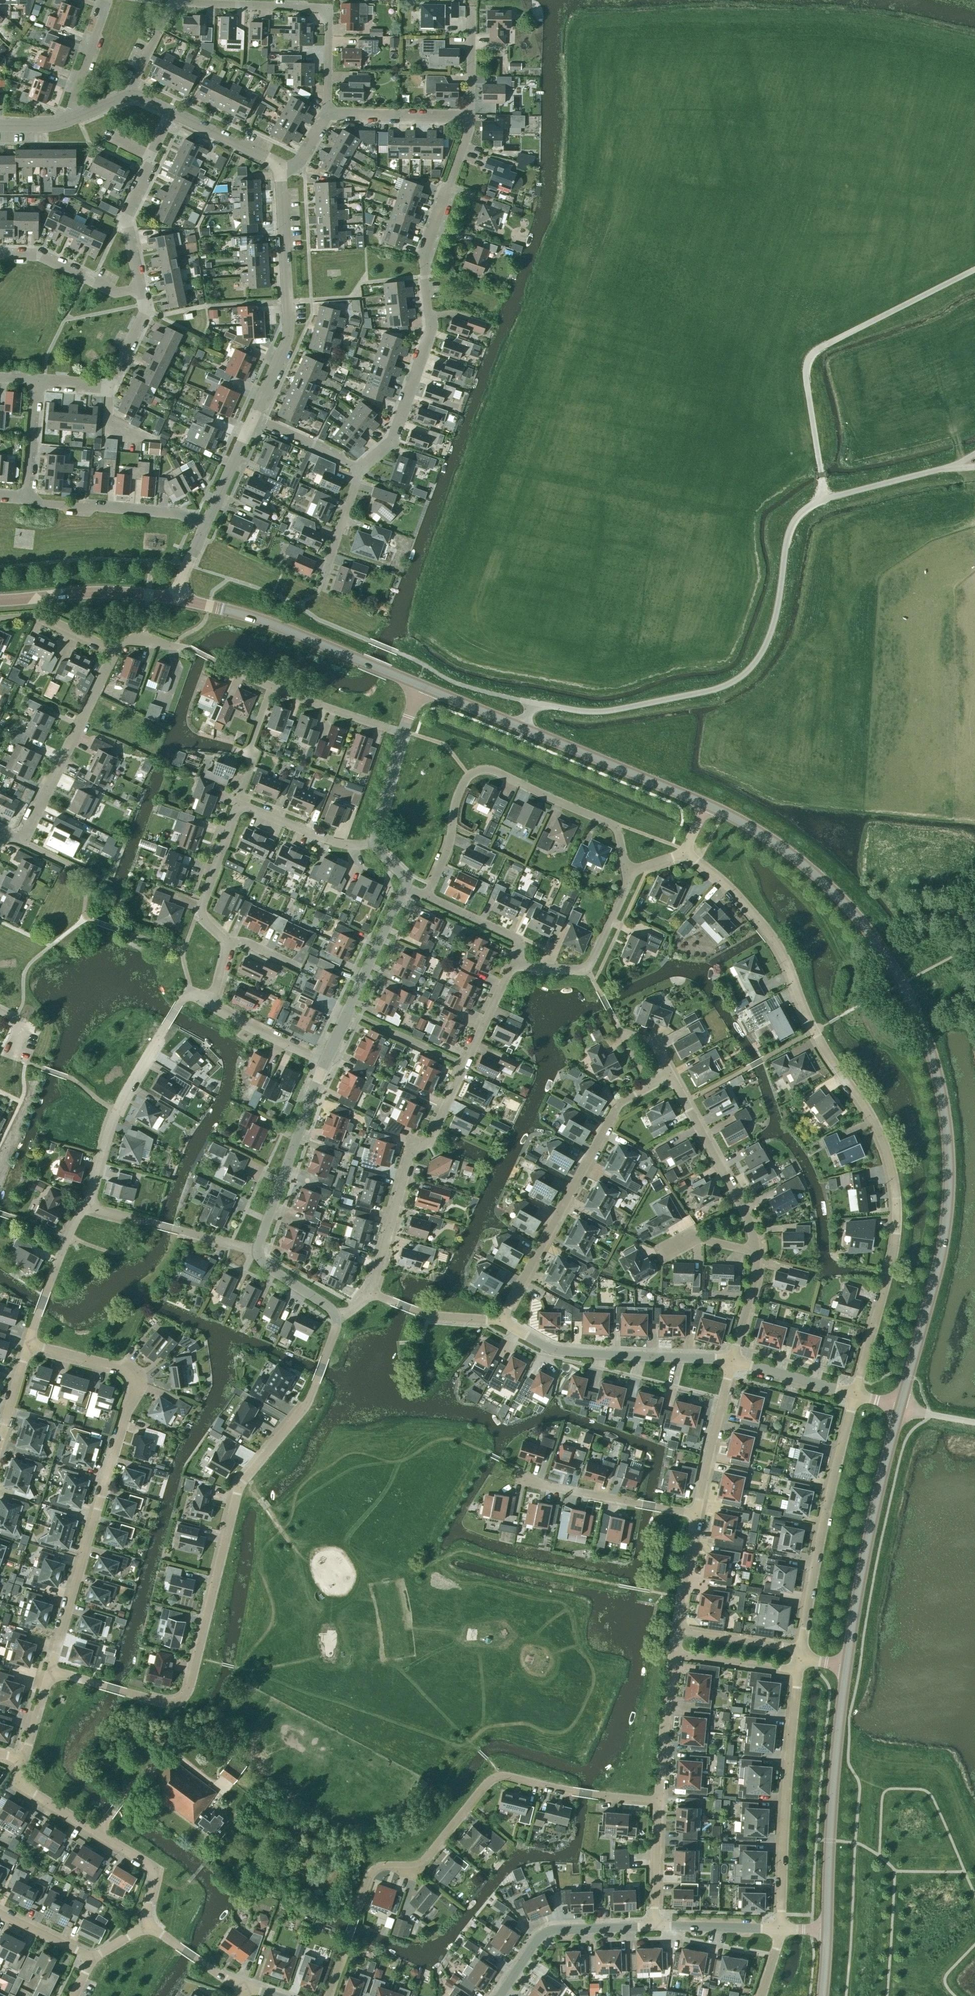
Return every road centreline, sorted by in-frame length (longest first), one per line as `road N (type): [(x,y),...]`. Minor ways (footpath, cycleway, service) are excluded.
road 1 (secondary): [(900,1407),(938,1274),(952,1179),(934,1058),(893,964),(835,892),(795,855),(709,807)]
road 2 (residential): [(855,1395),(895,1232),(884,1141),(815,1033),(761,925),(685,857)]
road 3 (unclassified): [(524,729),(535,704),(611,711),(737,680),(772,631),(800,513),(827,498),(974,455)]
road 4 (residential): [(342,1317),(300,1419),(239,1494),(185,1699),(163,1703),(51,1671)]
road 5 (residential): [(325,1995),(371,1871),(419,1868),(487,1787),(510,1779),(659,1801)]
road 6 (residential): [(51,1671),(138,1388),(132,1372),(29,1347)]
road 7 (residential): [(359,471),(392,441),(432,330),(423,261),(471,116)]
road 8 (residential): [(326,112),(329,8),(172,5),(134,94)]
road 9 (residential): [(426,897),(467,775),(490,771),(612,823),(635,873)]
road 10 (residential): [(500,1322),(618,1106),(648,1088)]
road 11 (secondary): [(827,1930),(846,1666)]
road 12 (secondary): [(846,1666),(900,1407)]
road 13 (residential): [(798,1670),(780,1929)]
road 14 (residential): [(802,1649),(855,1395)]
road 15 (residential): [(90,1206),(132,1079),(182,1002),(192,996),(211,1005)]
road 16 (residential): [(369,1294),(410,1146),(429,1141),(461,1064)]
road 17 (secondary): [(419,686),(178,598)]
road 18 (unclassified): [(281,172),(289,335),(253,419)]
road 19 (unclassified): [(735,1361),(558,1351),(500,1322)]
road 20 (residential): [(1,835),(22,843),(115,647)]
road 21 (residential): [(25,1759),(32,1795),(154,1868),(147,1926)]
road 22 (unclassified): [(257,1254),(326,1063)]
road 23 (secondary): [(709,807),(524,729)]
road 24 (residential): [(755,1249),(672,1075)]
road 25 (residential): [(140,290),(129,211),(172,115)]
road 26 (residential): [(26,498),(209,520)]
road 27 (unclassified): [(654,1926),(549,1932),(502,1995)]
road 28 (secondary): [(178,598),(89,593),(0,600)]
road 29 (residential): [(697,1517),(525,1482)]
road 30 (residential): [(257,1254),(90,1206)]
road 31 (residential): [(697,1517),(735,1361)]
road 32 (residential): [(228,941),(199,915),(238,805)]
road 33 (residential): [(29,1347),(69,1237),(90,1206)]
road 34 (residential): [(659,1801),(675,1655)]
road 35 (residential): [(140,290),(115,290),(38,257),(0,255)]
road 36 (residential): [(376,846),(320,839),(238,805)]
road 37 (residential): [(471,116),(326,112)]
road 38 (residential): [(406,734),(273,690)]
road 39 (unclassified): [(346,1012),(405,886)]
road 40 (unclassified): [(500,1322),(430,1317),(369,1294)]
road 41 (residential): [(515,965),(519,938),(426,897)]
road 42 (residential): [(326,1063),(211,1005)]
road 43 (residential): [(461,1064),(346,1012)]
road 44 (unclassified): [(780,1929),(654,1926)]
road 45 (residential): [(678,1631),(802,1649)]
road 46 (residential): [(654,1926),(659,1801)]
road 47 (unclassified): [(855,1395),(735,1361)]
road 48 (residential): [(798,1670),(675,1655)]
road 49 (residential): [(77,116),(71,104),(107,0)]
road 50 (unclassified): [(172,115),(281,172)]
road 51 (residential): [(324,586),(359,471)]
road 52 (residential): [(238,805),(273,690)]

